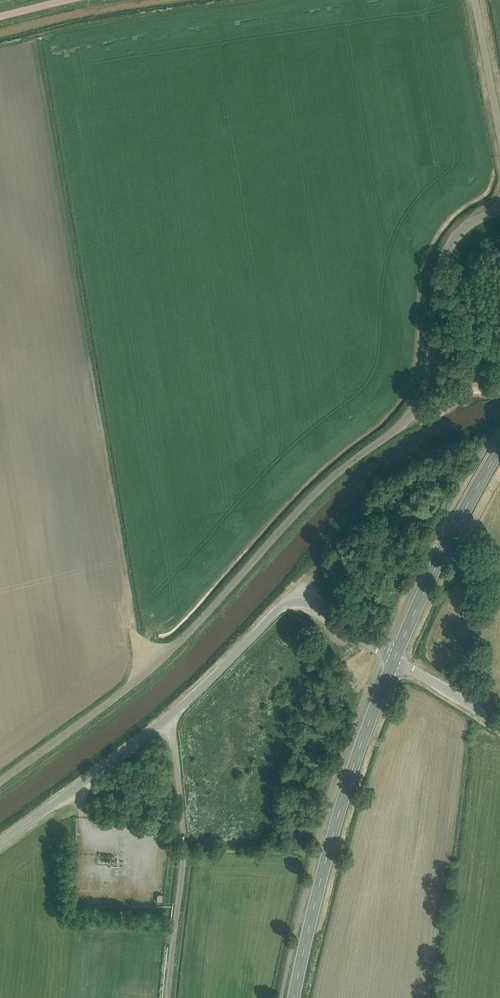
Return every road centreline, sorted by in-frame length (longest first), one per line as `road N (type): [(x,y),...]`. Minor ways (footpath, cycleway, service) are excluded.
road 1 (unclassified): [(499,210),(464,229),(441,261),(428,378),(406,421),(322,487),(172,651),(0,782)]
road 2 (secondary): [(394,659),(332,834),(295,997)]
road 3 (track): [(170,722),(181,859),(165,997)]
road 4 (secondary): [(499,448),(394,659)]
road 5 (unclassified): [(475,0),(499,138)]
road 6 (unclassified): [(394,659),(499,725)]

